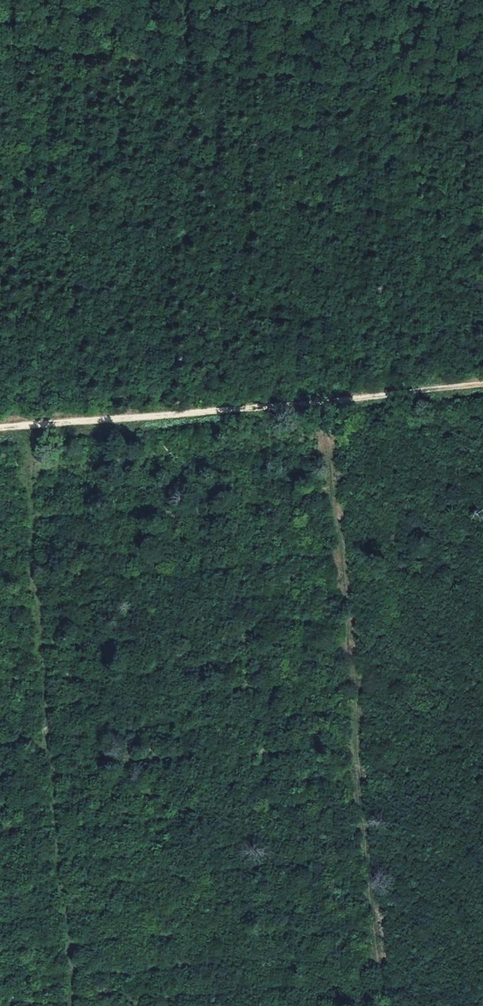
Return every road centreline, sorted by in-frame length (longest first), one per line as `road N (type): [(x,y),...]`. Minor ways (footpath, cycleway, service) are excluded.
road 1 (track): [(381,1005),(328,403)]
road 2 (track): [(27,431),(73,1005)]
road 3 (track): [(0,433),(328,403)]
road 4 (track): [(328,403),(482,387)]

